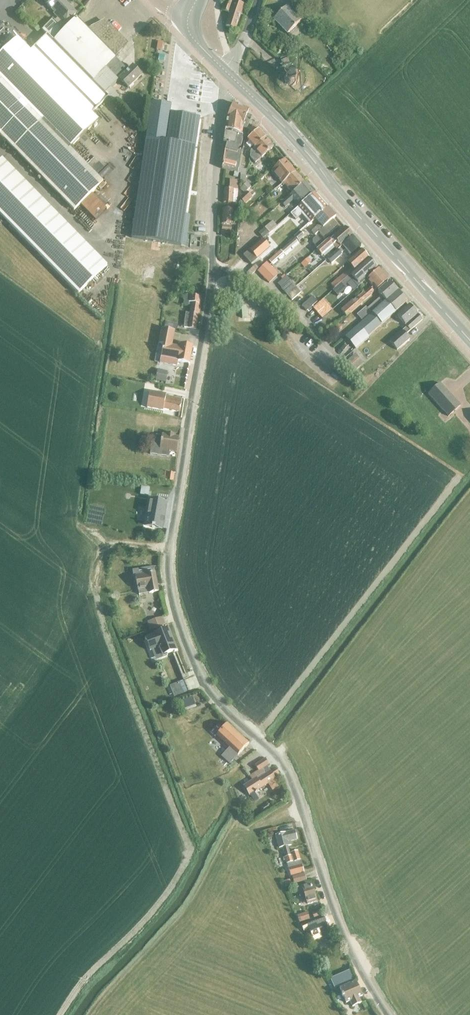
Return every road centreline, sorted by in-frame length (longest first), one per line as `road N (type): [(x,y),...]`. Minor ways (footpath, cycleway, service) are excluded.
road 1 (residential): [(388,1014),(342,930),(281,761),(202,679),(169,587),(213,269),(230,75)]
road 2 (secondary): [(469,341),(230,75)]

